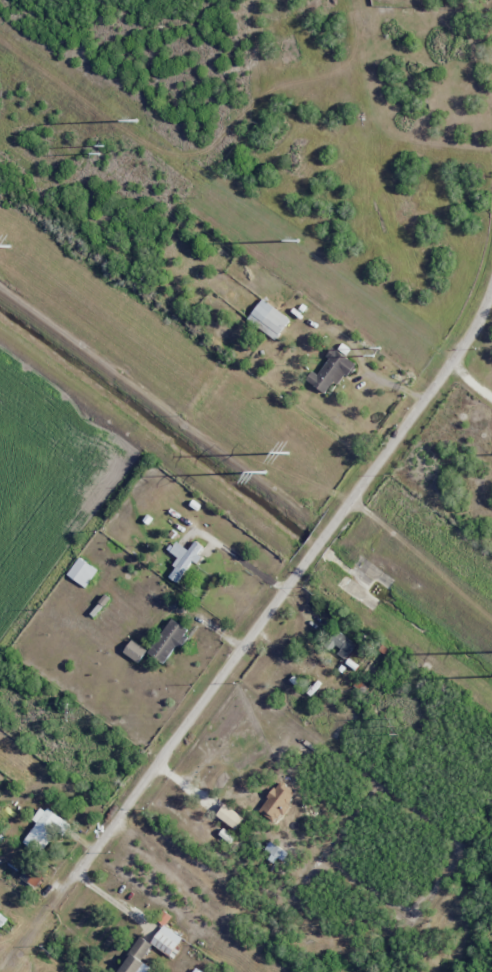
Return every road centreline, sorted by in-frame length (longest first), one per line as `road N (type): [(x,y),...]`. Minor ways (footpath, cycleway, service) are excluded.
road 1 (residential): [(72,881),(478,322),(491,288)]
road 2 (residential): [(448,363),(337,285)]

